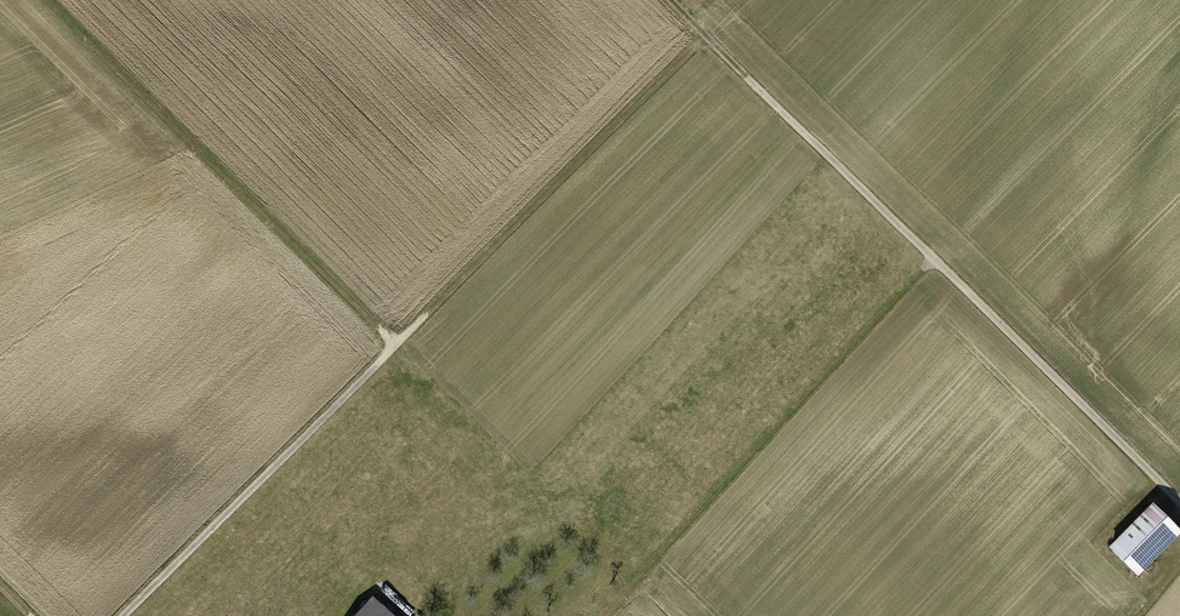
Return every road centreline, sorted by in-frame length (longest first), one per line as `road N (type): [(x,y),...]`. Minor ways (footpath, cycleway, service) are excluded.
road 1 (track): [(707,35),(125,615)]
road 2 (track): [(672,0),(1179,499)]
road 3 (track): [(49,0),(396,347)]

